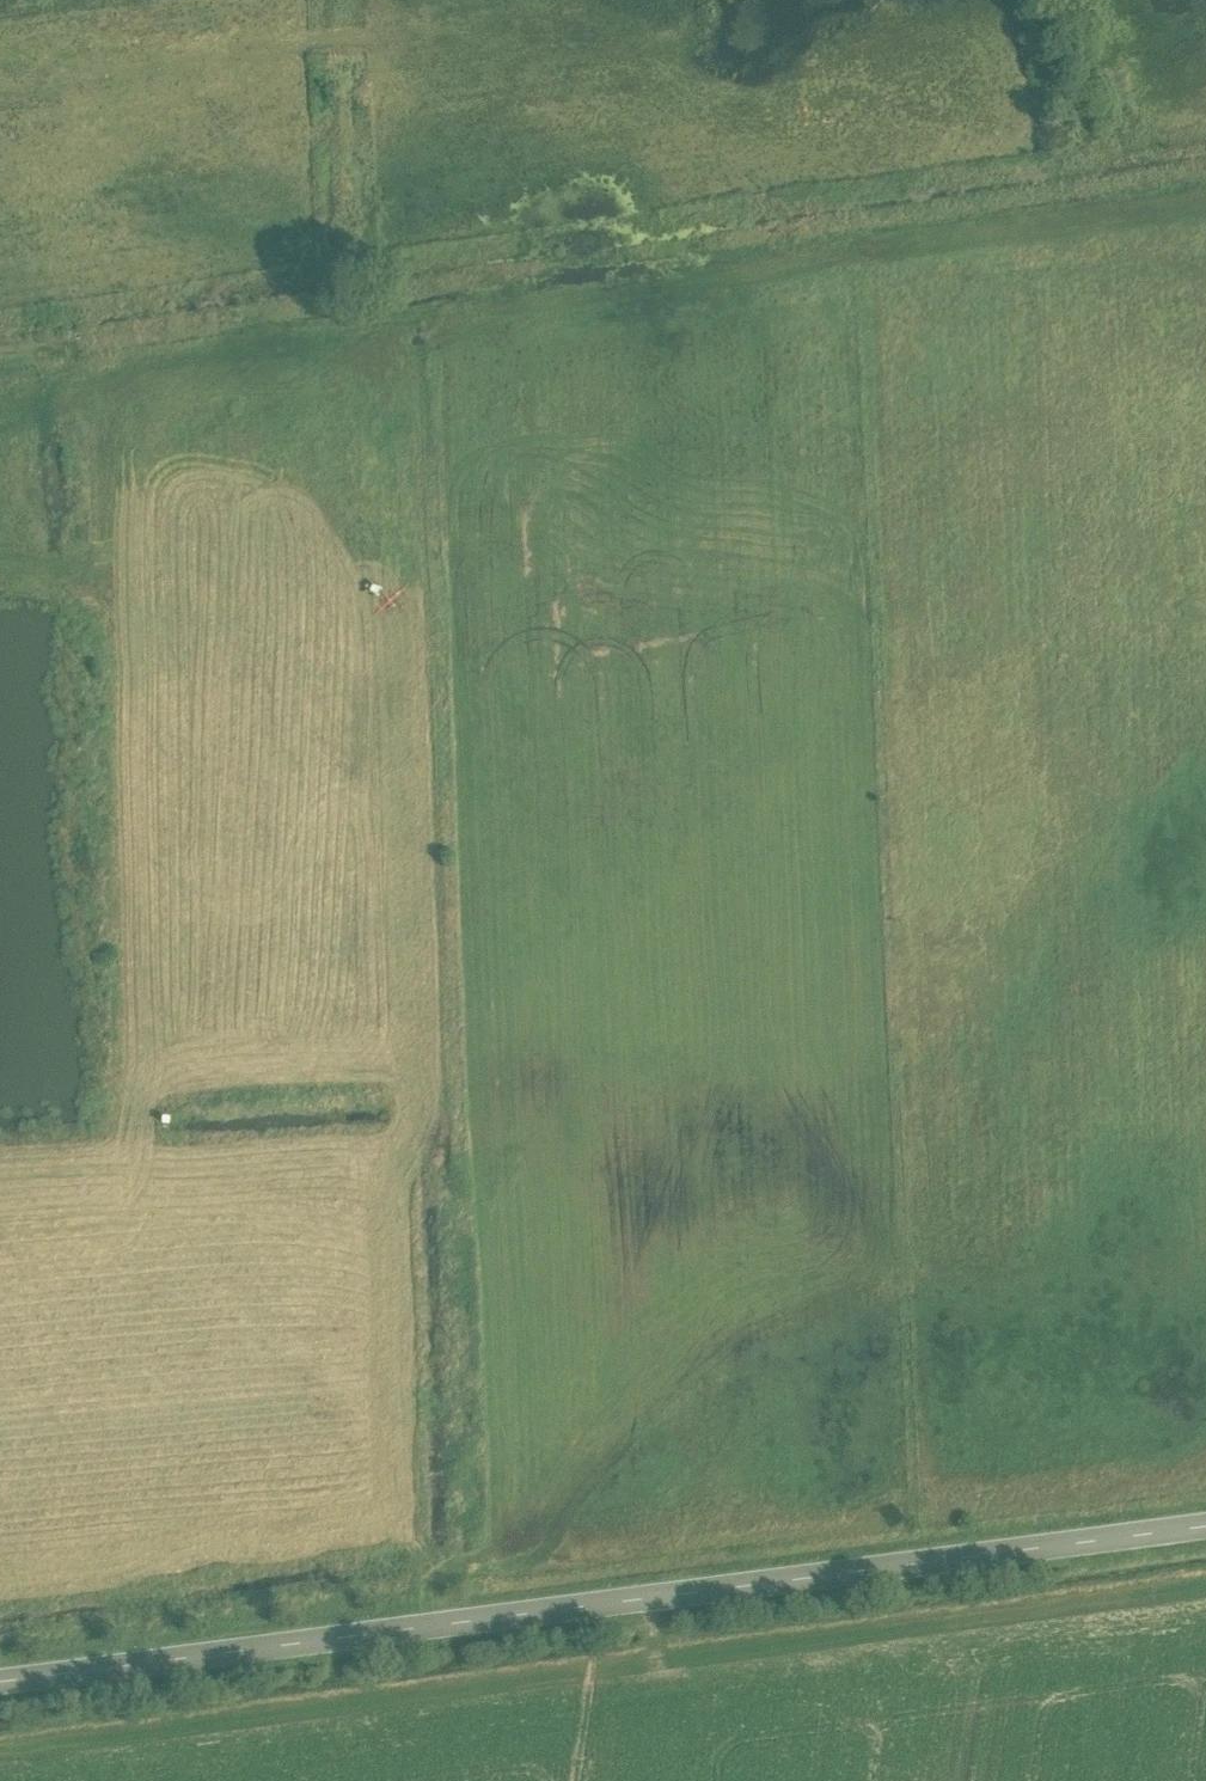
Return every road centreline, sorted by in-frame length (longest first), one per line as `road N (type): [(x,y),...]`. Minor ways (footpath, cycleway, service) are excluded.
road 1 (tertiary): [(0,1683),(1205,1525)]

